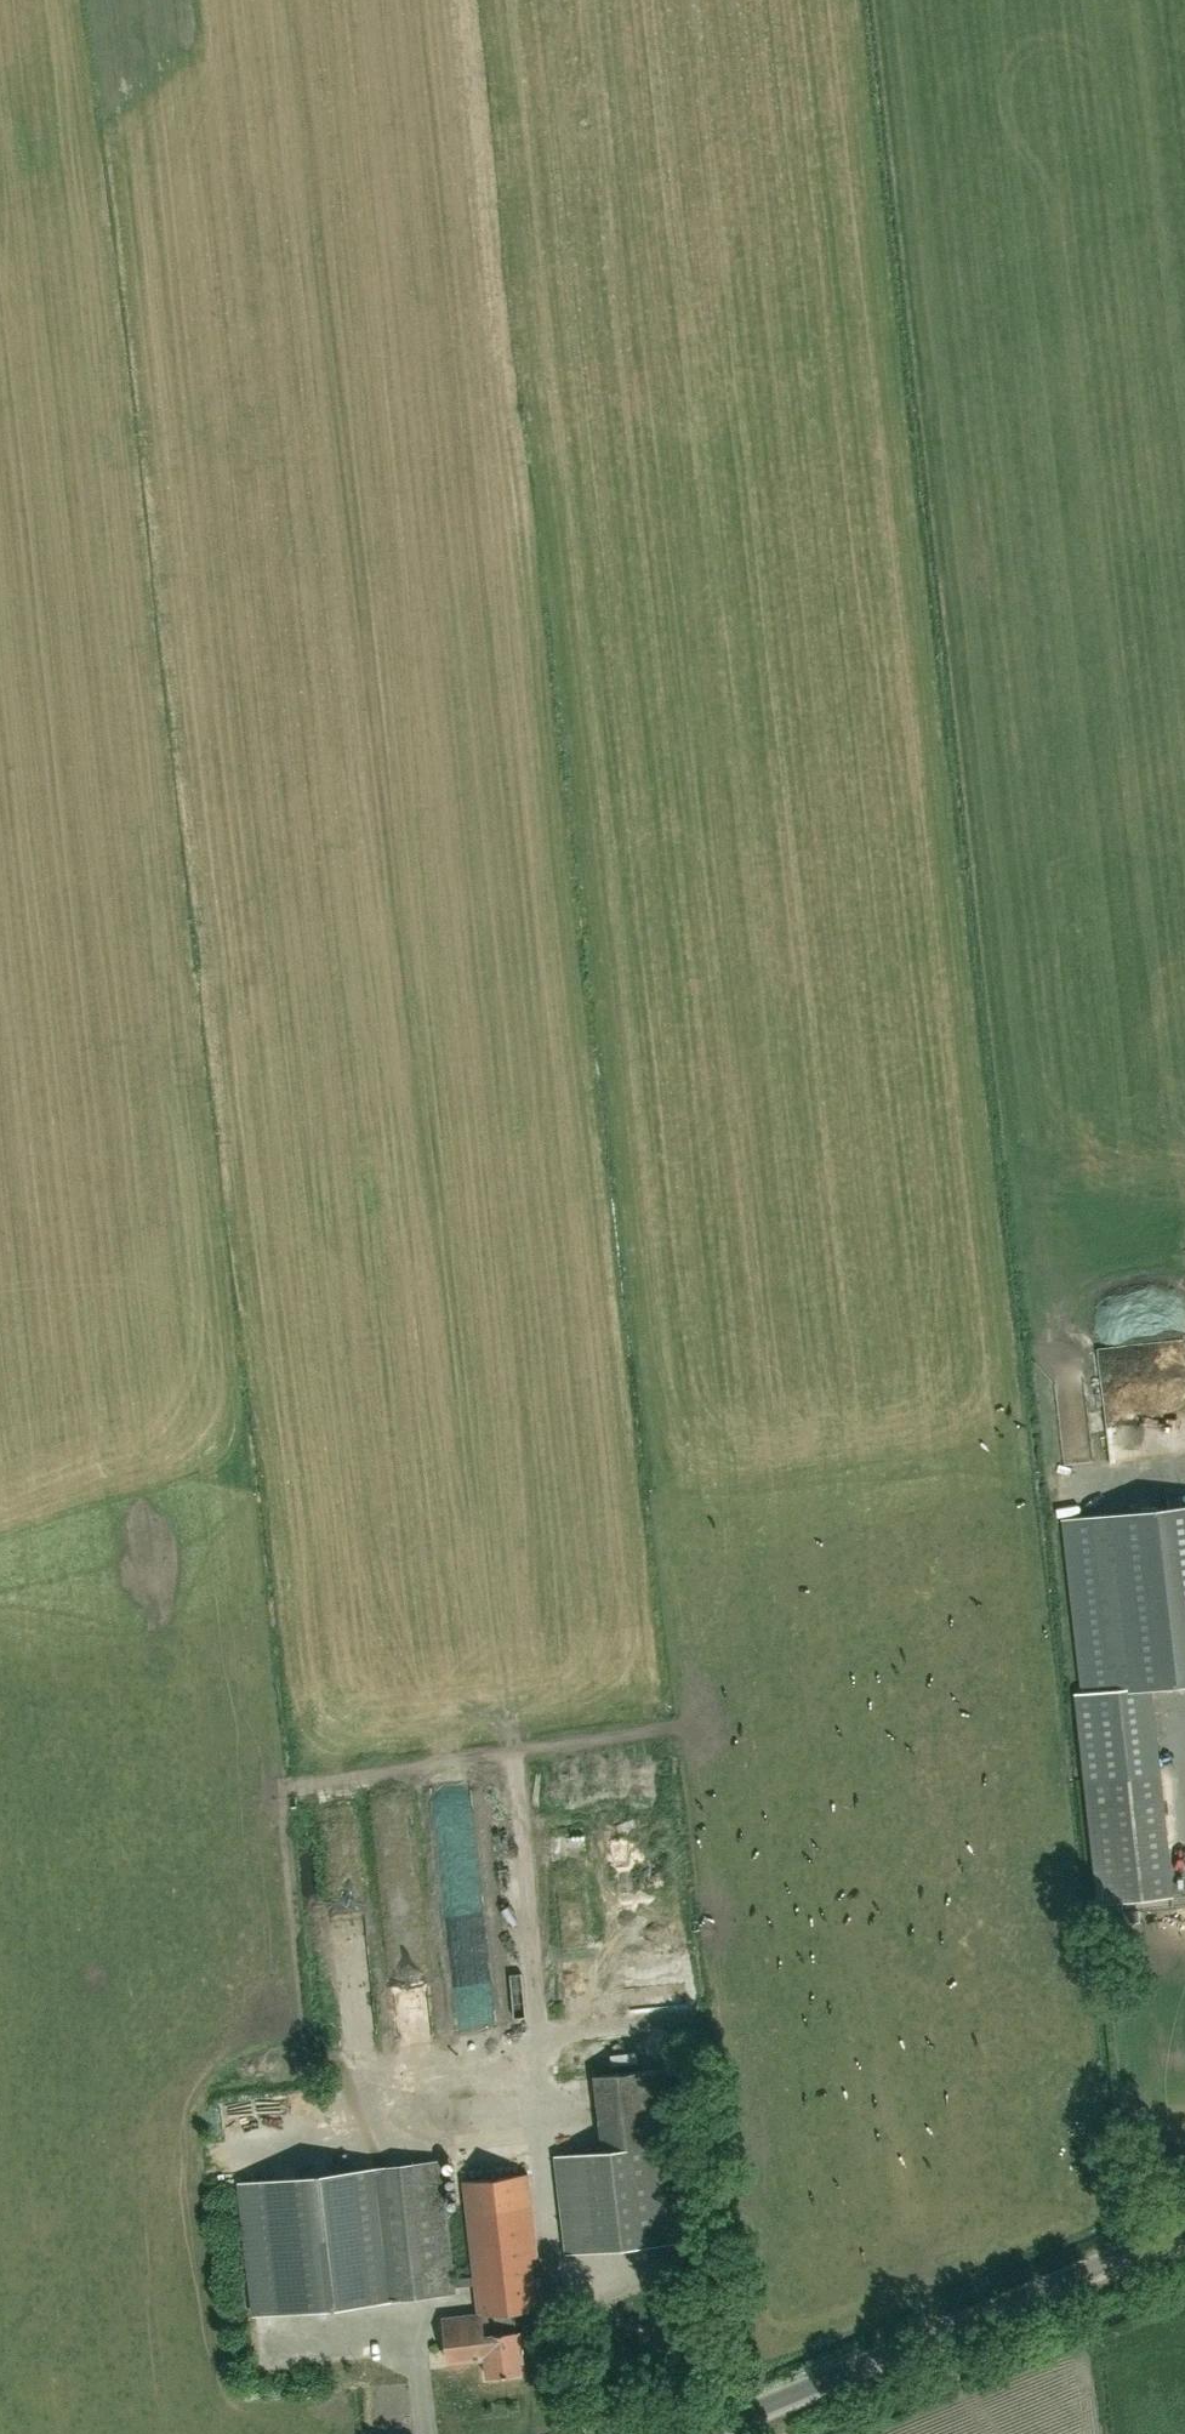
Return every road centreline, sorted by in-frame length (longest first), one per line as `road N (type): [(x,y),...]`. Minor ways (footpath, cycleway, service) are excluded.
road 1 (unclassified): [(701,2433),(1184,2229)]

